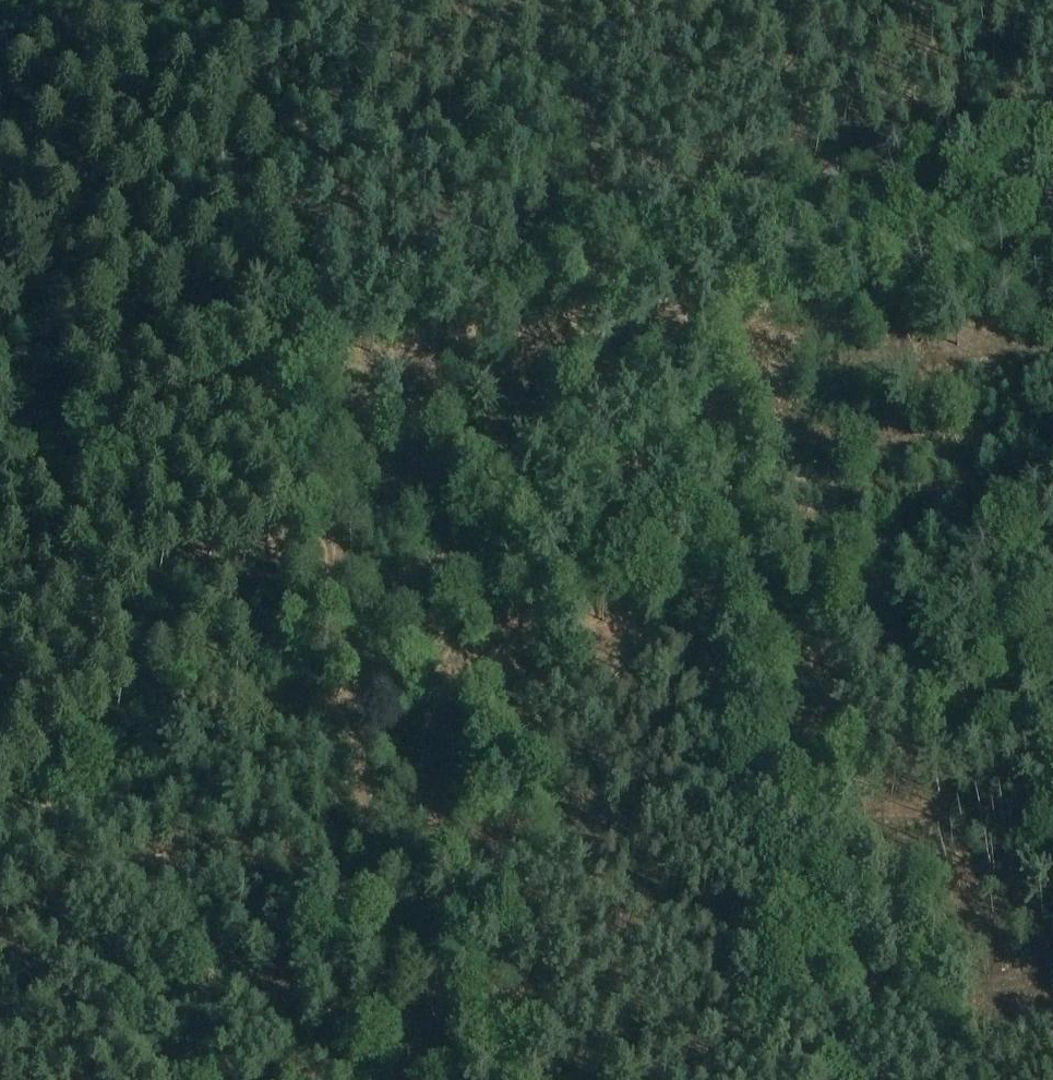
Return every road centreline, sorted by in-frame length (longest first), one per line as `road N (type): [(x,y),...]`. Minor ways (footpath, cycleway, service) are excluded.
road 1 (track): [(410,1079),(301,323),(226,0)]

